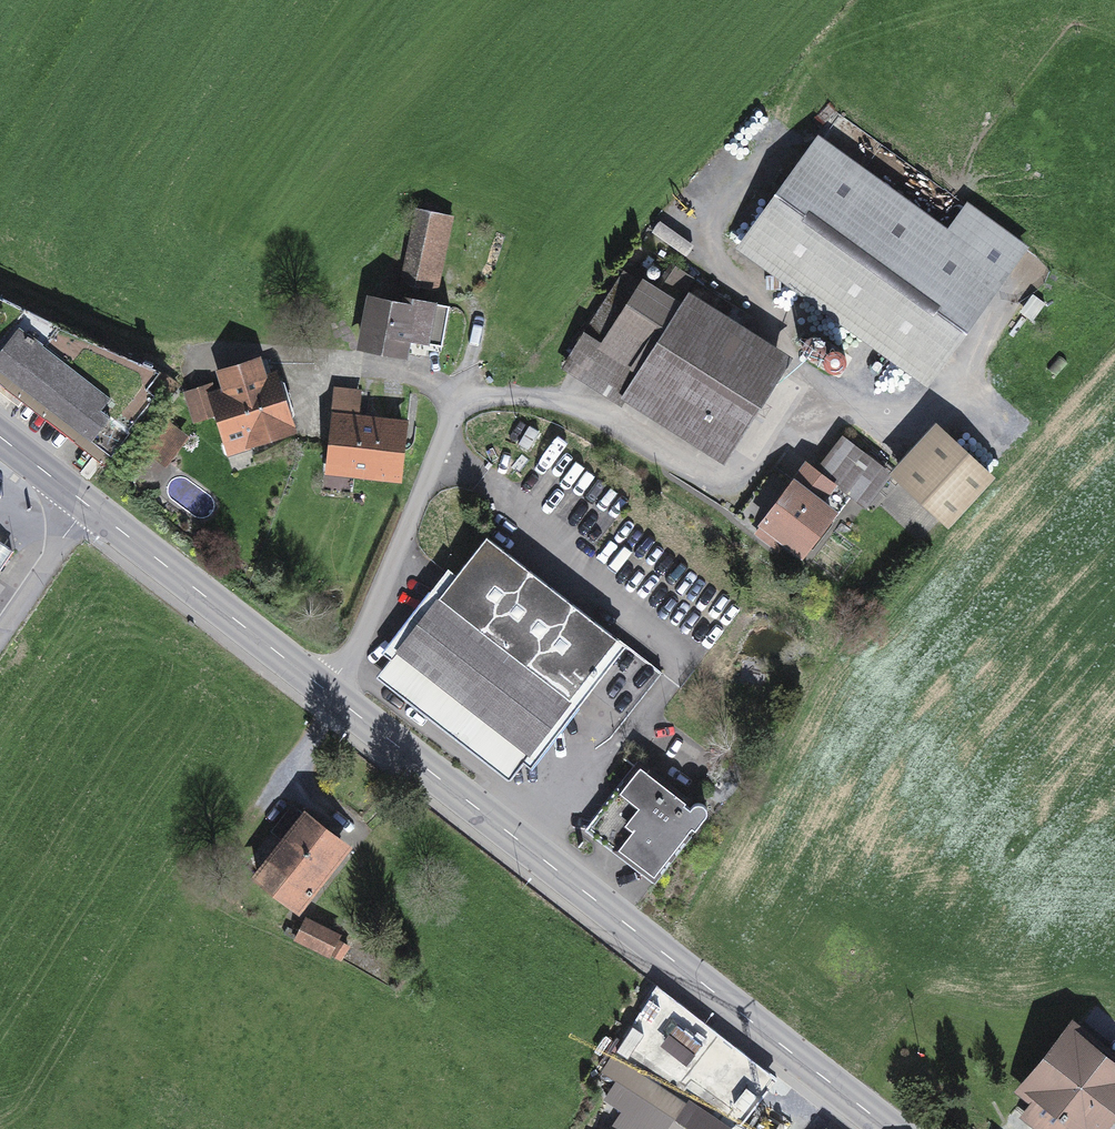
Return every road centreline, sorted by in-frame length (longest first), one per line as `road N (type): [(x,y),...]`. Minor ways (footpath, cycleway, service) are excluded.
road 1 (secondary): [(327,694),(888,1128)]
road 2 (secondary): [(0,439),(327,694)]
road 3 (residential): [(327,694),(356,649),(457,394)]

